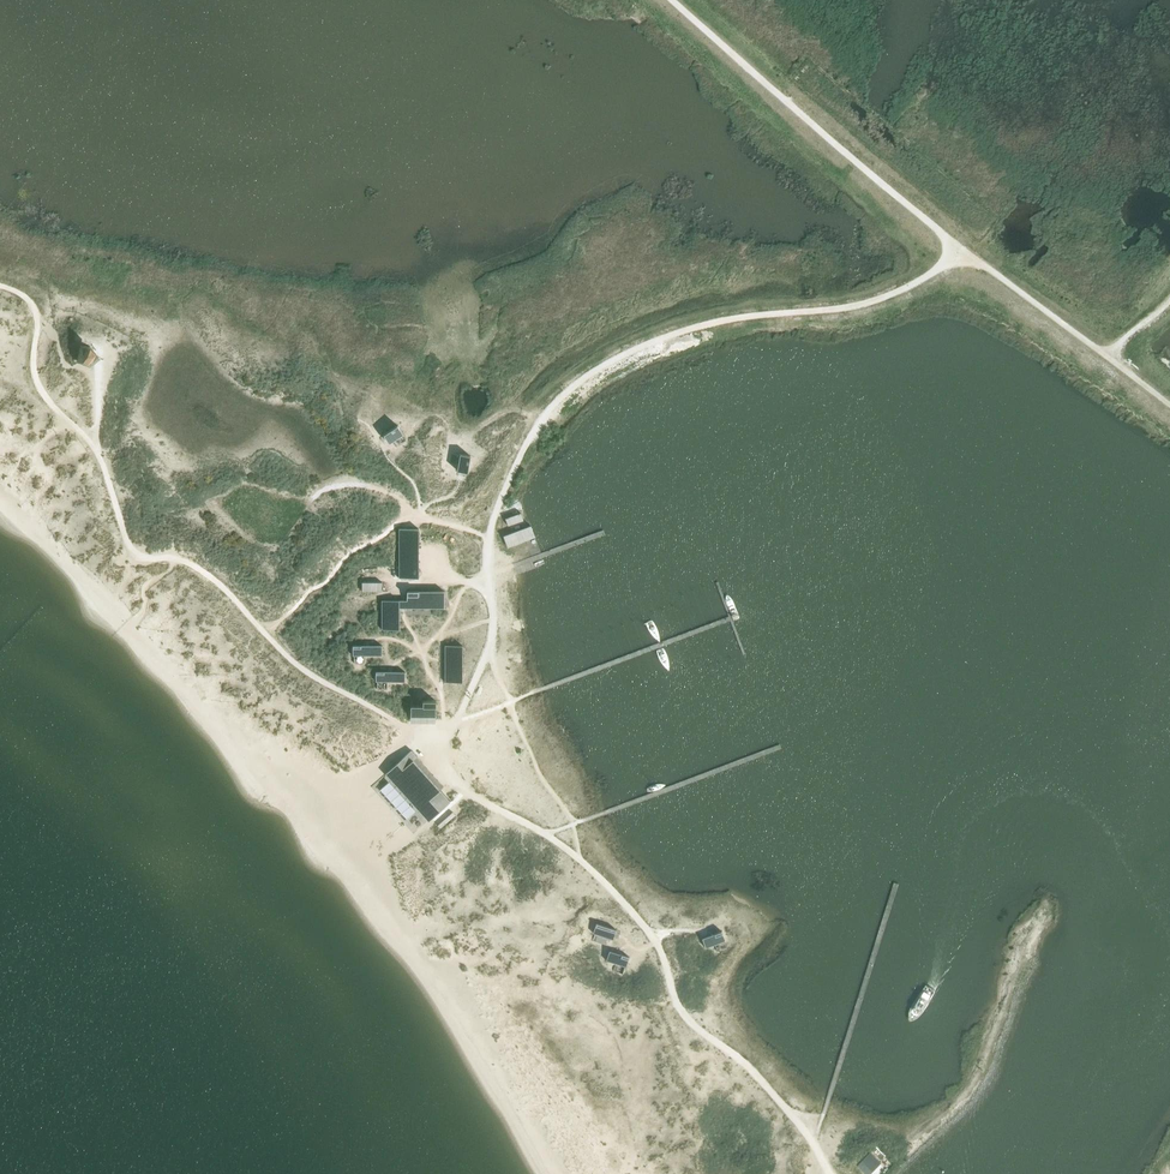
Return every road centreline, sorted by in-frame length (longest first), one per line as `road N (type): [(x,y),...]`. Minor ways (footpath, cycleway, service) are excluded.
road 1 (track): [(828,1173),(760,1078),(681,1013),(658,943),(639,917),(593,870),(529,825),(483,804),(452,769),(441,741),(459,723),(495,640),(487,556),(497,511)]
road 2 (track): [(441,741),(303,670),(206,573),(138,559),(95,448),(36,382),(36,311),(0,287)]
road 3 (track): [(1169,406),(963,252),(672,0)]
road 4 (track): [(963,252),(879,301),(719,324),(613,365),(538,428),(497,511)]

